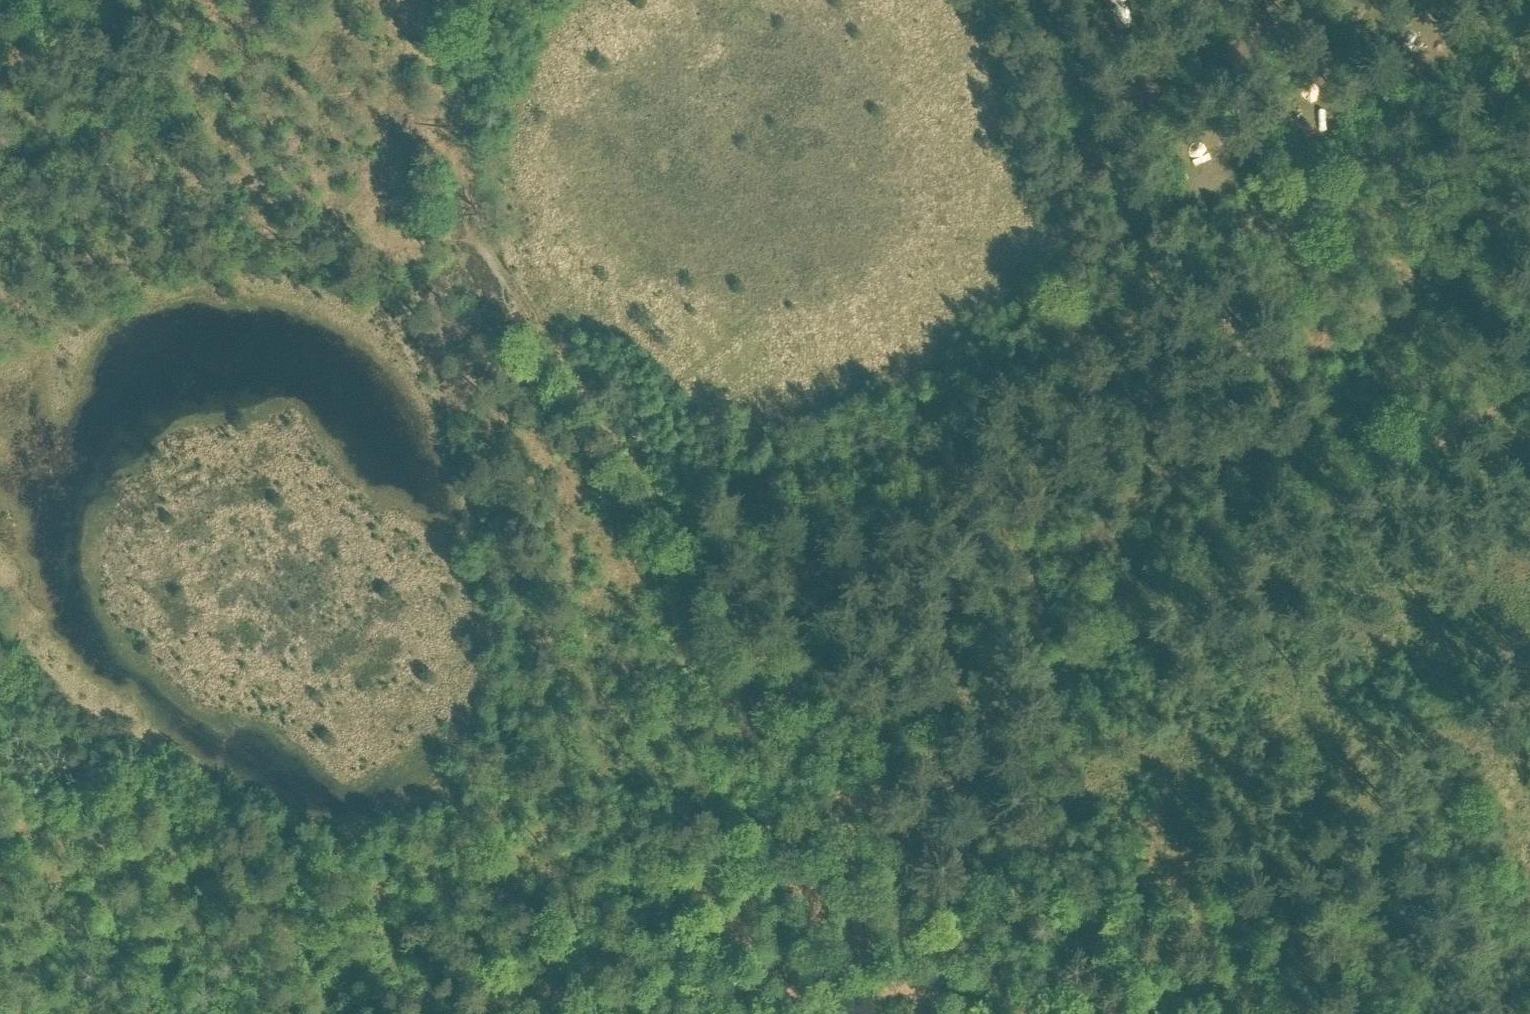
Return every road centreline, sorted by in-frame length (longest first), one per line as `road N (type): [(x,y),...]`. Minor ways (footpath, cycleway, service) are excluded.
road 1 (track): [(510,1013),(1529,386)]

